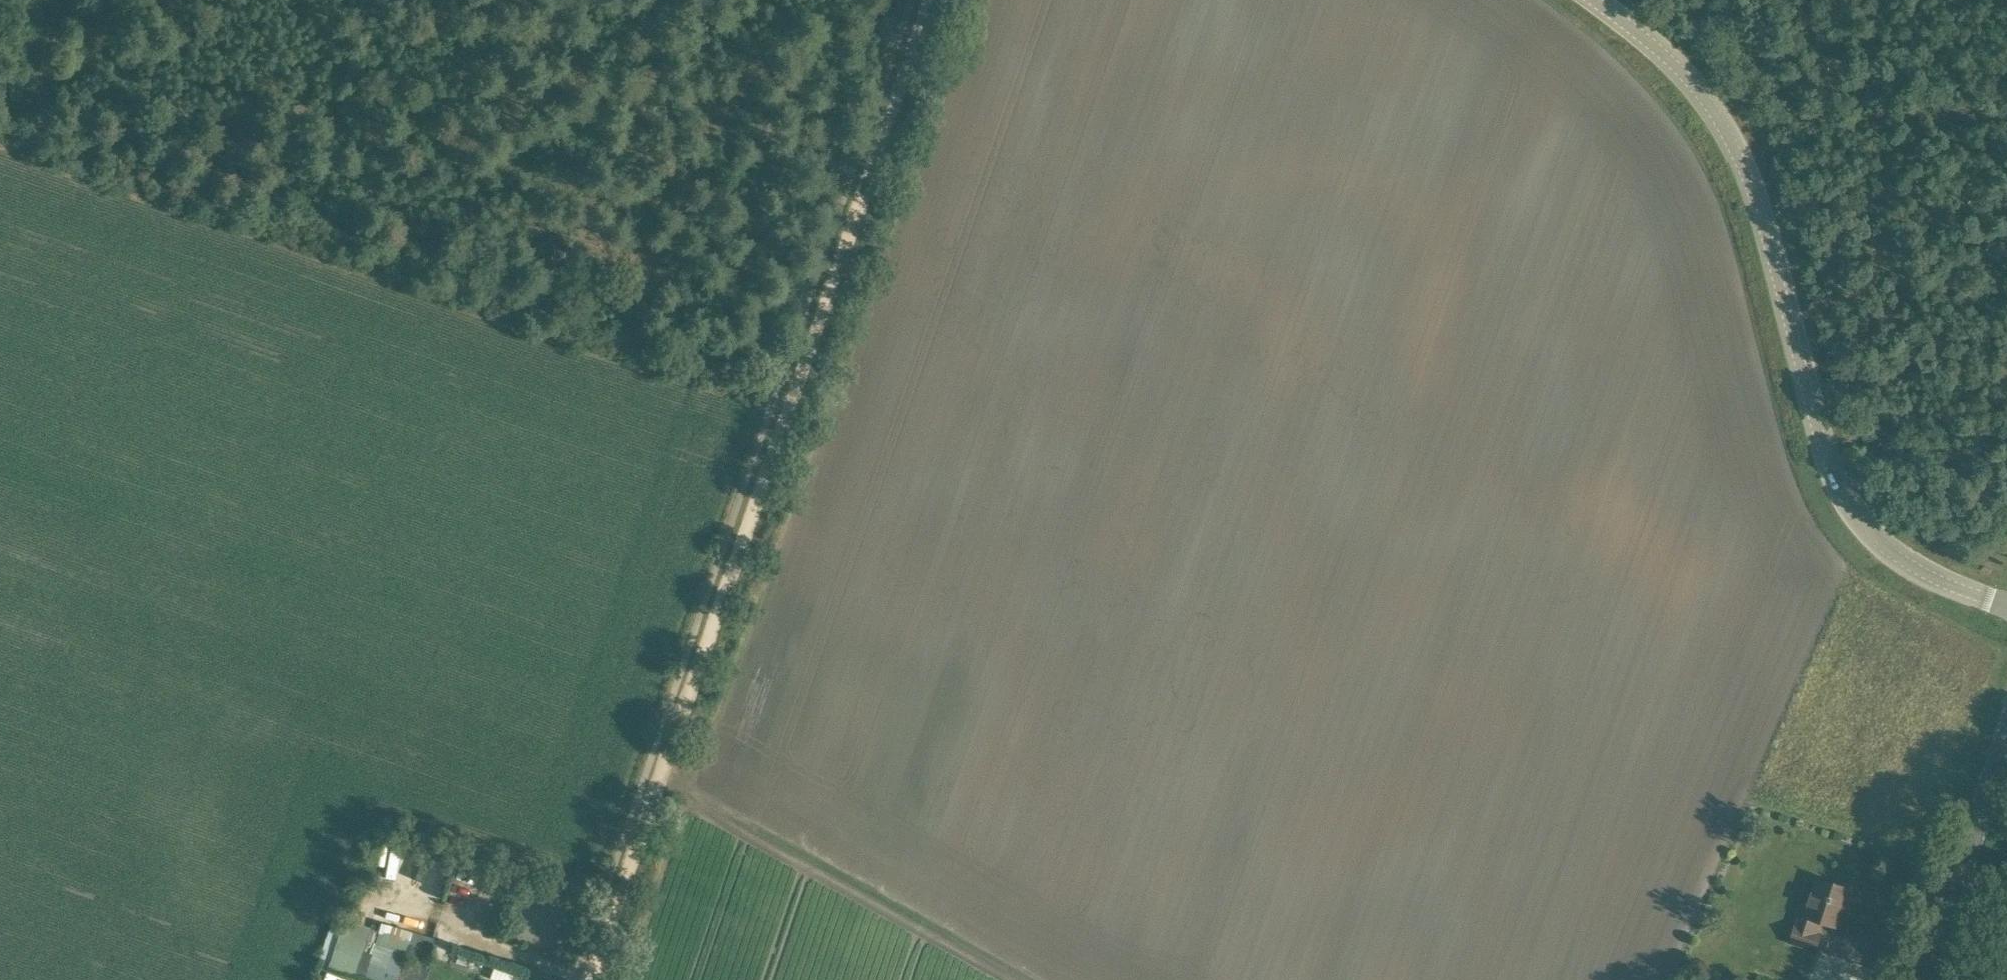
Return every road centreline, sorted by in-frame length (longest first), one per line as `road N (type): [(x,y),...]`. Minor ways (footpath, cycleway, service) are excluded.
road 1 (unclassified): [(589,979),(929,0)]
road 2 (tertiary): [(2006,602),(1904,561),(1859,517),(1814,441),(1725,135),(1675,69),(1586,0)]
road 3 (secondary): [(1927,979),(2006,739)]
road 4 (track): [(60,0),(20,142),(0,135)]

